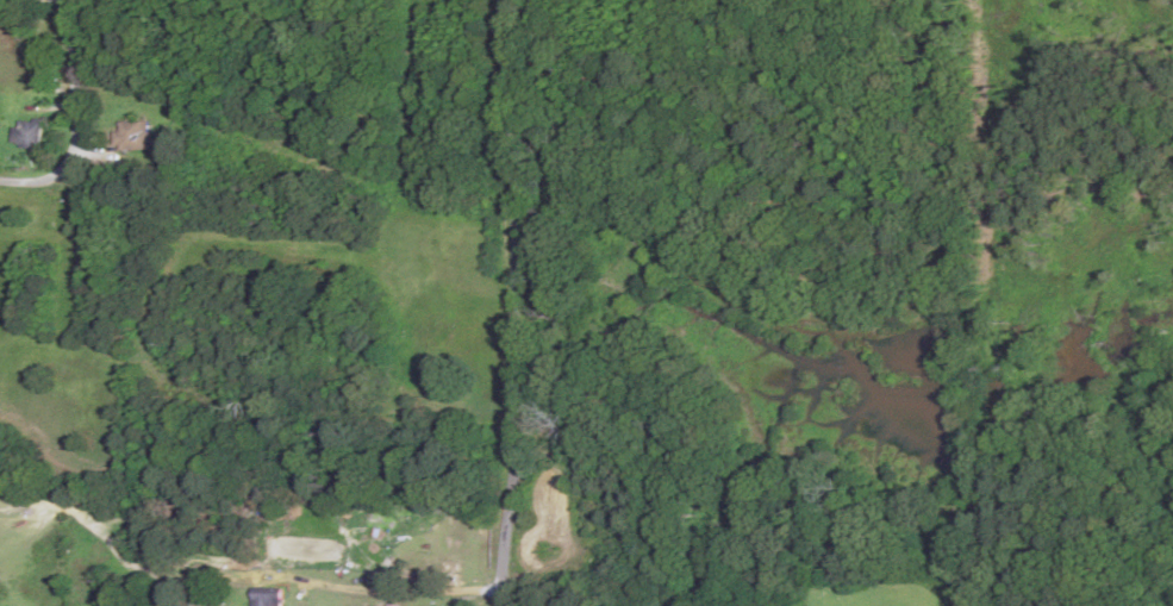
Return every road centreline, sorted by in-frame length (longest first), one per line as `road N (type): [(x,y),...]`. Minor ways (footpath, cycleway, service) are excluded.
road 1 (residential): [(549,605),(566,182),(541,0)]
road 2 (residential): [(0,203),(126,176),(126,0)]

